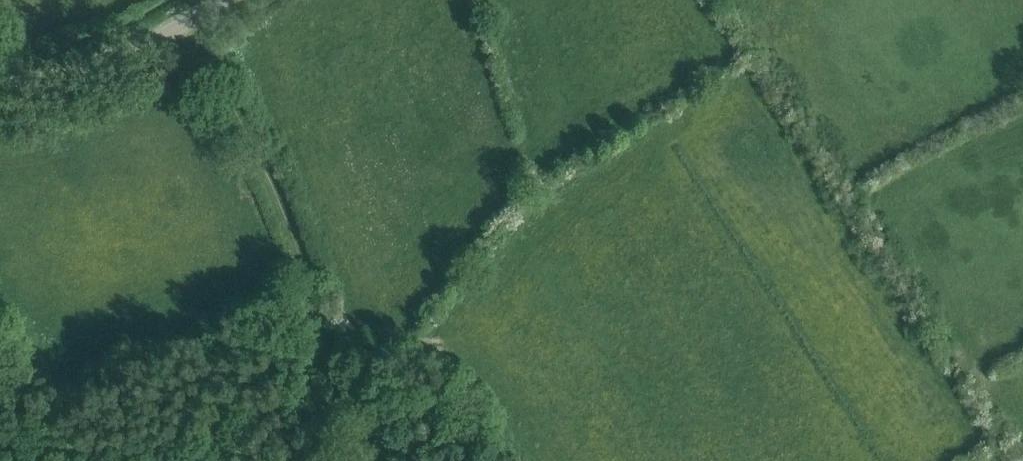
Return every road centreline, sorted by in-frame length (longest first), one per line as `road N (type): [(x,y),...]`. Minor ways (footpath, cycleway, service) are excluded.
road 1 (track): [(385,460),(263,172),(183,26)]
road 2 (tertiary): [(0,79),(76,70),(227,0)]

